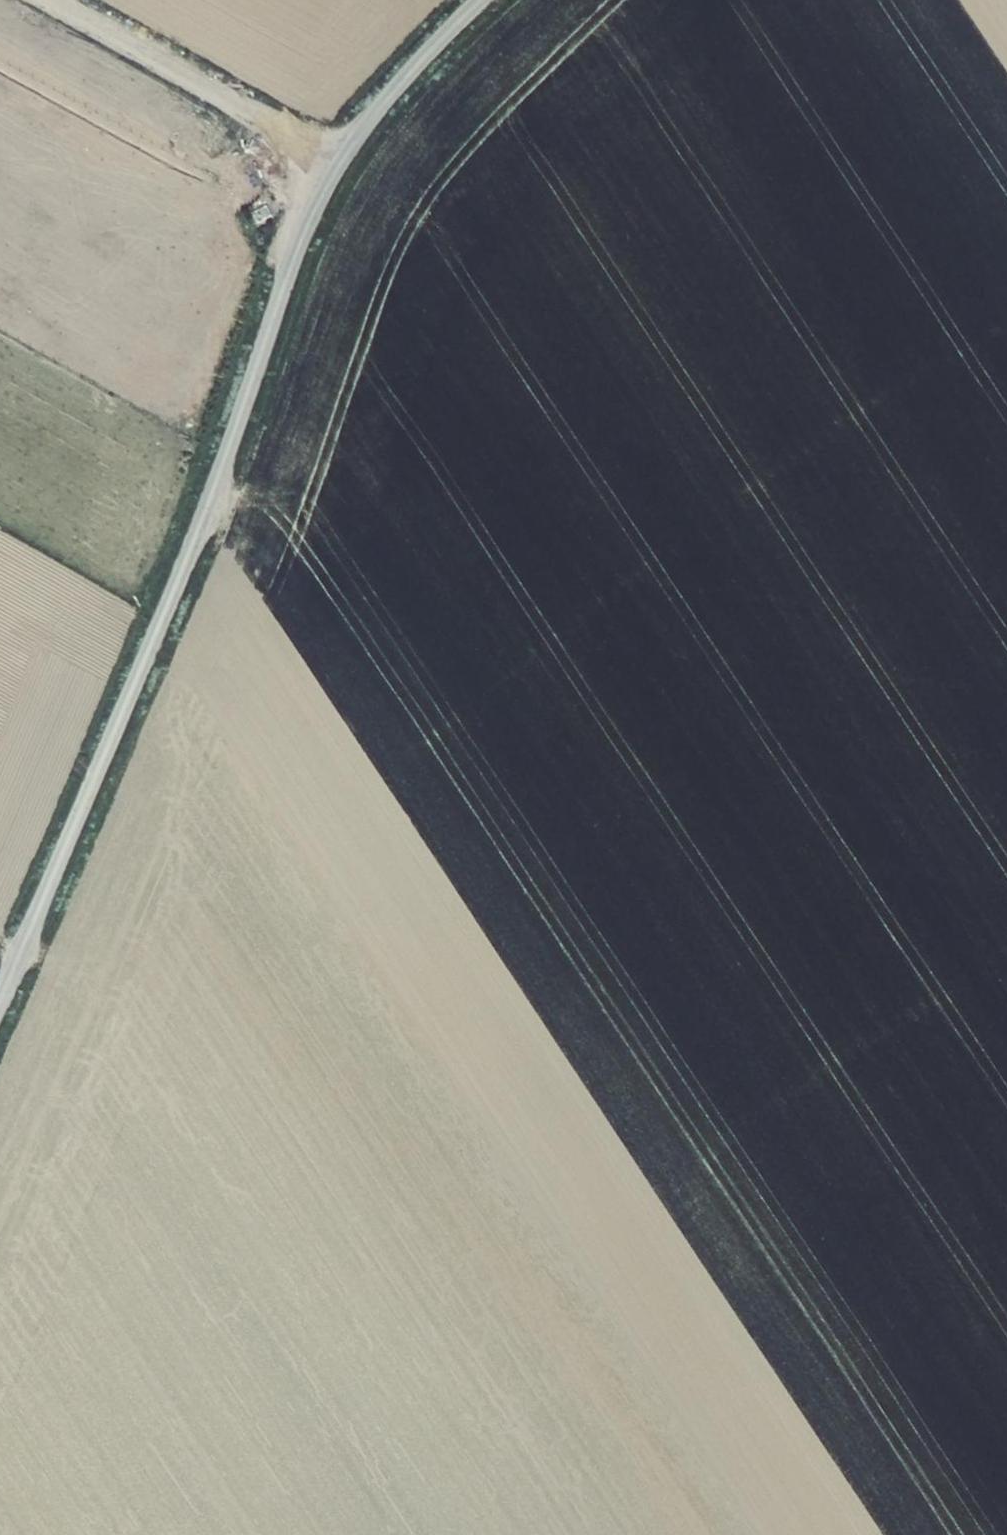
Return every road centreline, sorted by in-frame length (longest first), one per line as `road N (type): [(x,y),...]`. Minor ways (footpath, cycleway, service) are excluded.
road 1 (unclassified): [(480,0),(382,105),(313,209),(197,535),(0,999)]

